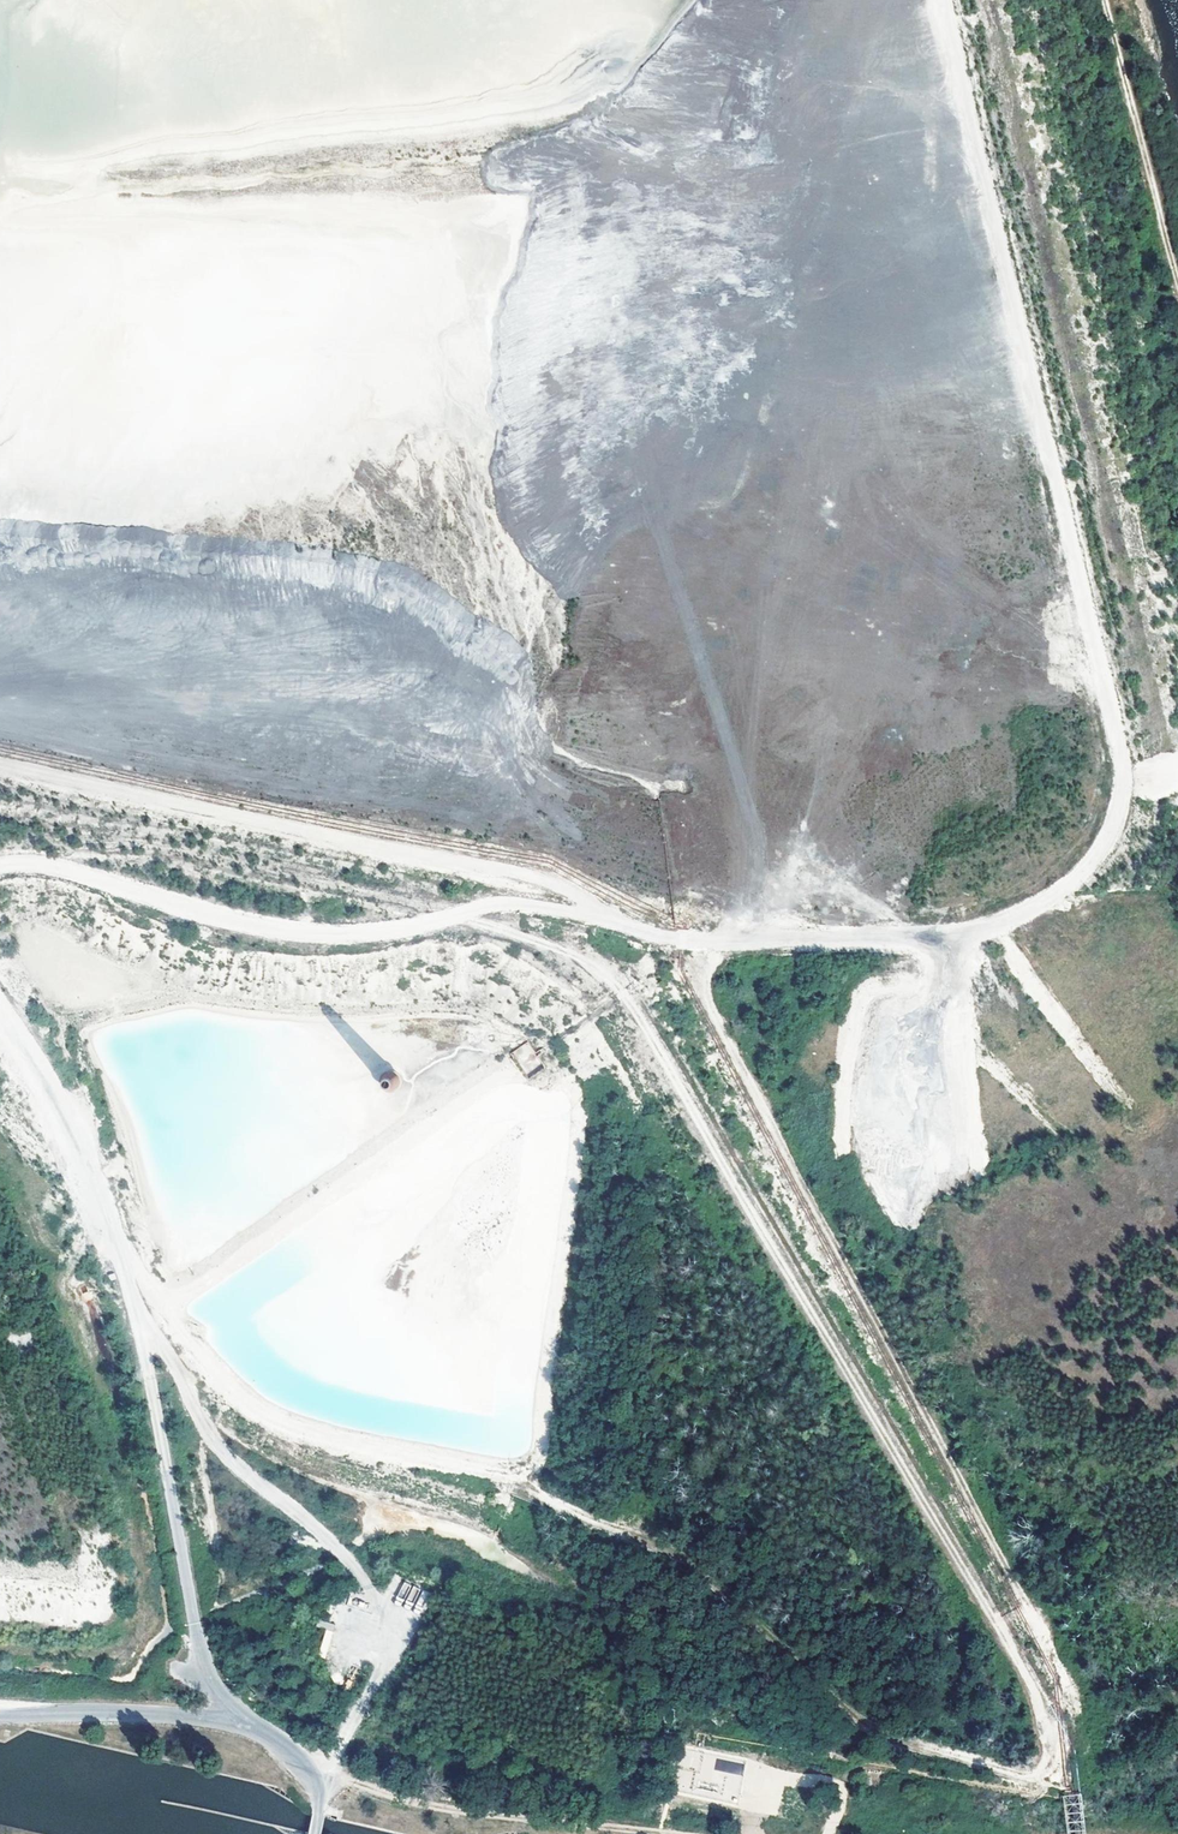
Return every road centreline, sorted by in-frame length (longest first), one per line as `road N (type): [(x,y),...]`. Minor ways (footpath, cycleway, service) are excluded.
road 1 (unclassified): [(315,1833),(314,1776),(272,1737),(198,1719),(0,1709)]
road 2 (track): [(1177,286),(1104,0)]

